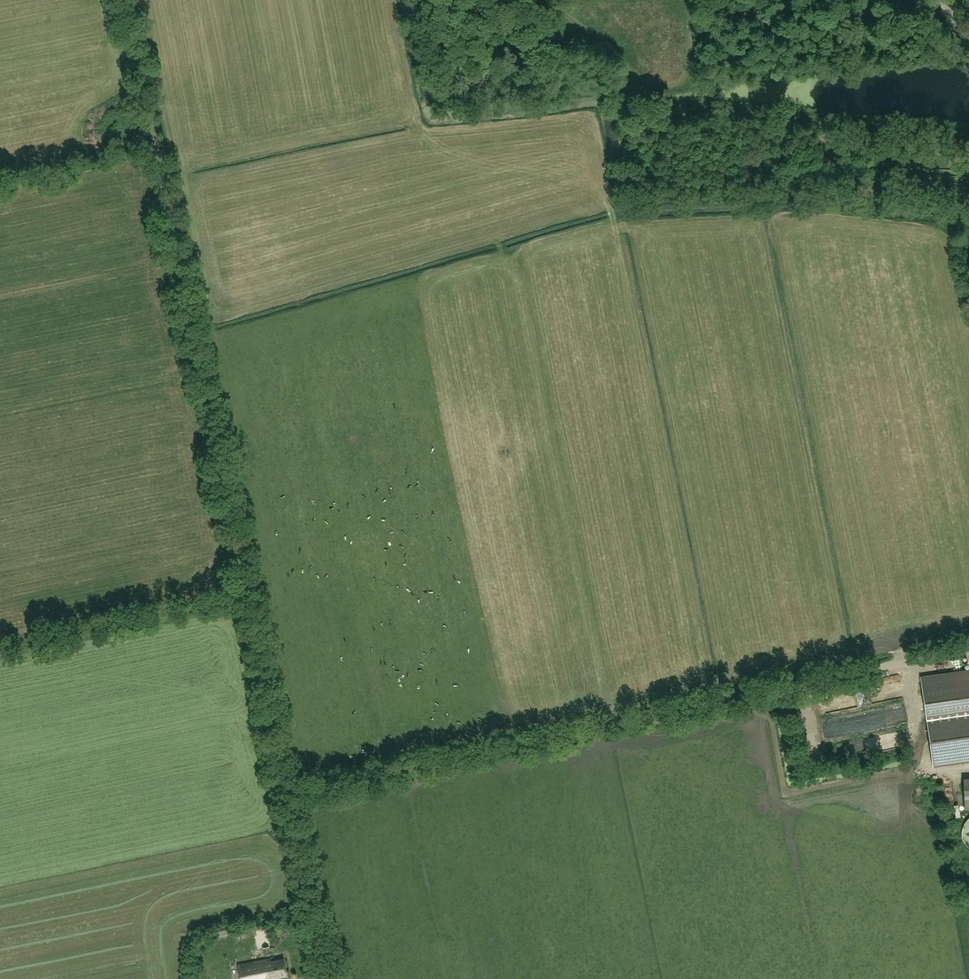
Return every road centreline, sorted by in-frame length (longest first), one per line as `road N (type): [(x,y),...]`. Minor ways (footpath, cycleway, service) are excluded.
road 1 (track): [(968,649),(288,793),(127,0)]
road 2 (track): [(324,978),(288,793)]

